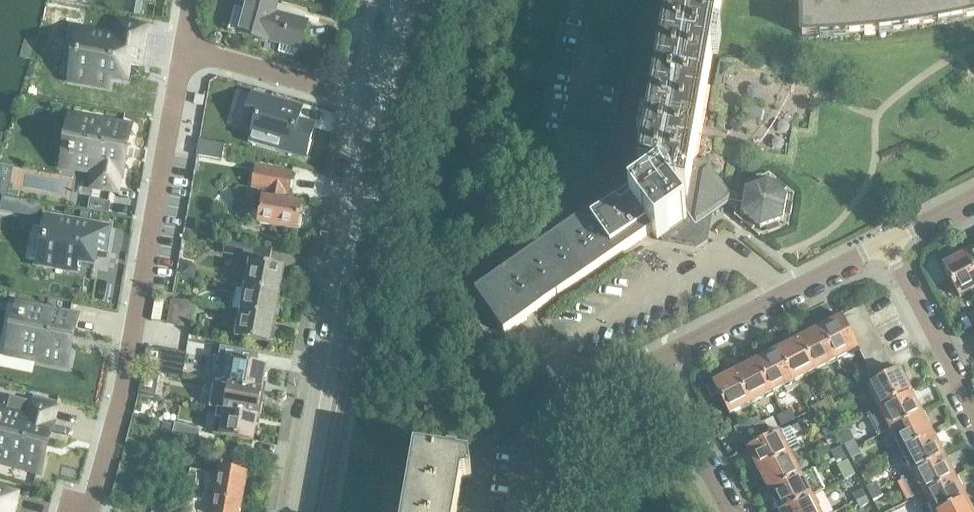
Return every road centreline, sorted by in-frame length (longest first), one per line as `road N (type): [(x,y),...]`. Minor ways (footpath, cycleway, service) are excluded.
road 1 (residential): [(185,47),(103,462),(85,511)]
road 2 (residential): [(729,511),(652,359),(886,241)]
road 3 (secondary): [(301,511),(374,101)]
road 4 (residential): [(973,418),(886,241)]
road 5 (residential): [(185,47),(374,101)]

